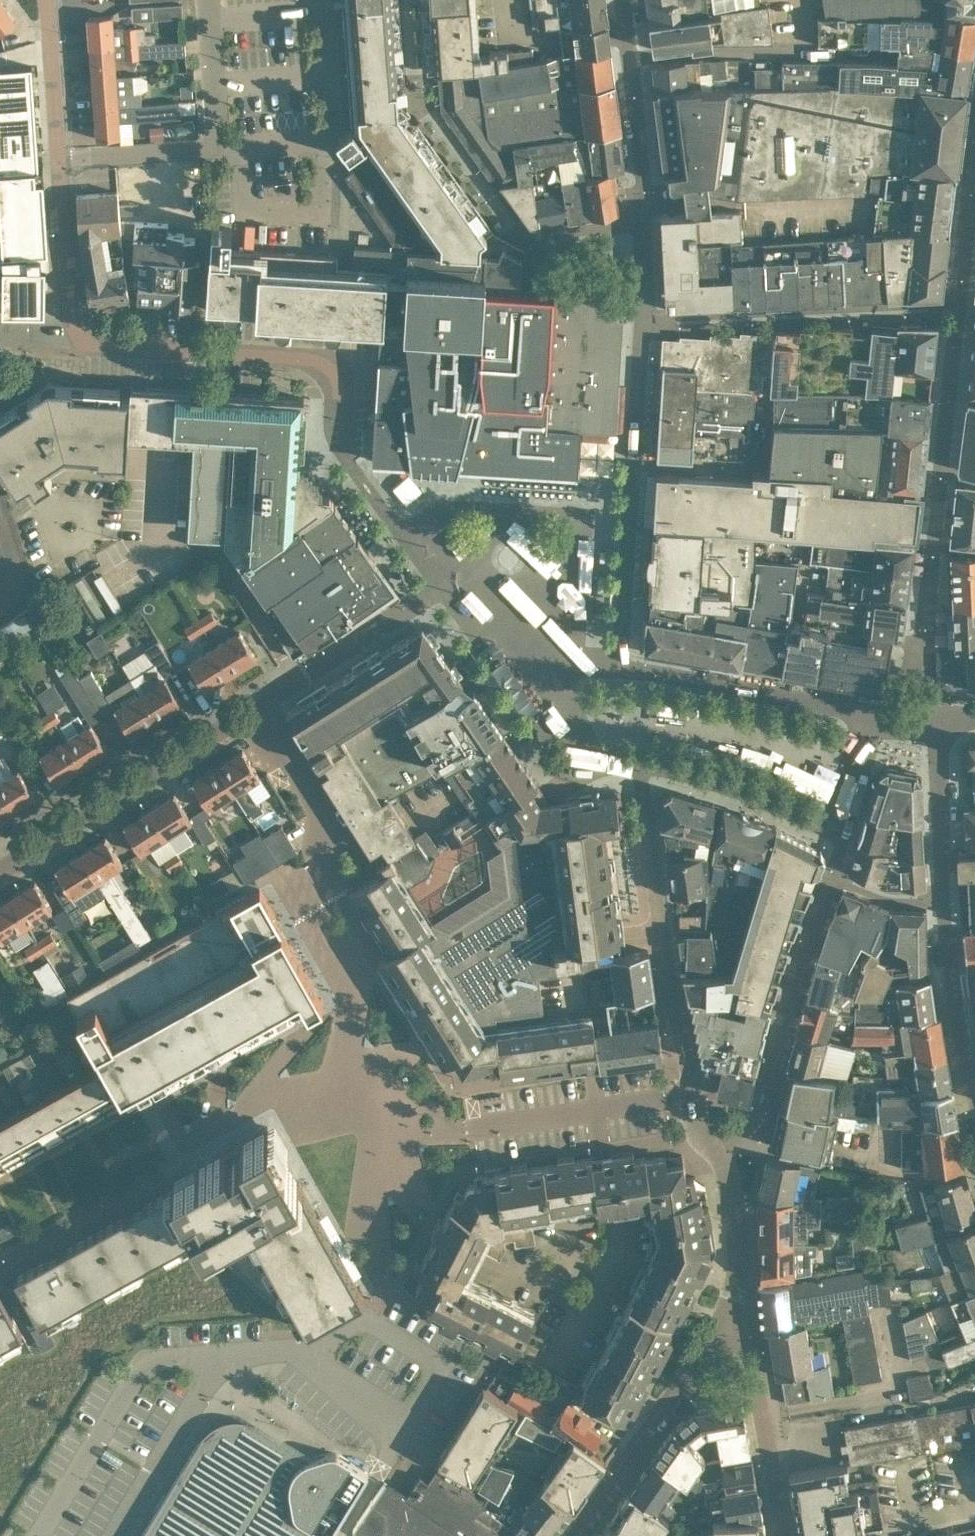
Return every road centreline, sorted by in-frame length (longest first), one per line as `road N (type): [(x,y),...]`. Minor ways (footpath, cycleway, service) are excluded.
road 1 (residential): [(974,1088),(940,897),(939,719),(974,715)]
road 2 (residential): [(344,454),(337,382),(322,362),(89,343),(73,327)]
road 3 (residential): [(60,159),(215,147),(205,0)]
road 4 (residential): [(0,868),(255,705)]
road 5 (residential): [(723,1322),(575,1535)]
road 6 (residential): [(782,1535),(752,1362),(723,1322)]
road 7 (residential): [(473,1128),(690,1096)]
road 8 (residential): [(723,1322),(741,1263),(721,1151)]
road 9 (residential): [(73,327),(60,159)]
road 10 (residential): [(60,159),(47,0)]
road 11 (residential): [(333,827),(255,705)]

